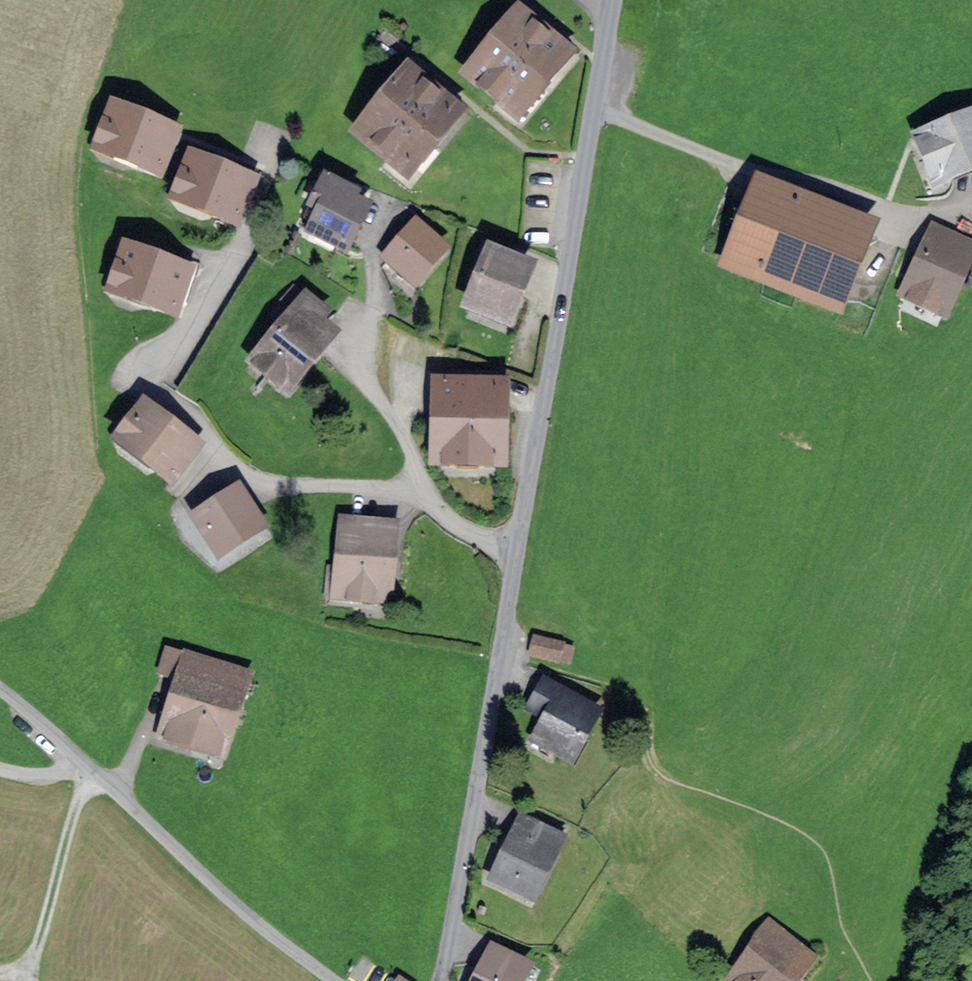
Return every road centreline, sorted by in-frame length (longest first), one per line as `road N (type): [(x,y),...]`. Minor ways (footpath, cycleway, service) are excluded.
road 1 (tertiary): [(609,0),(445,980)]
road 2 (residential): [(0,694),(327,980)]
road 3 (track): [(95,779),(79,802),(33,980)]

